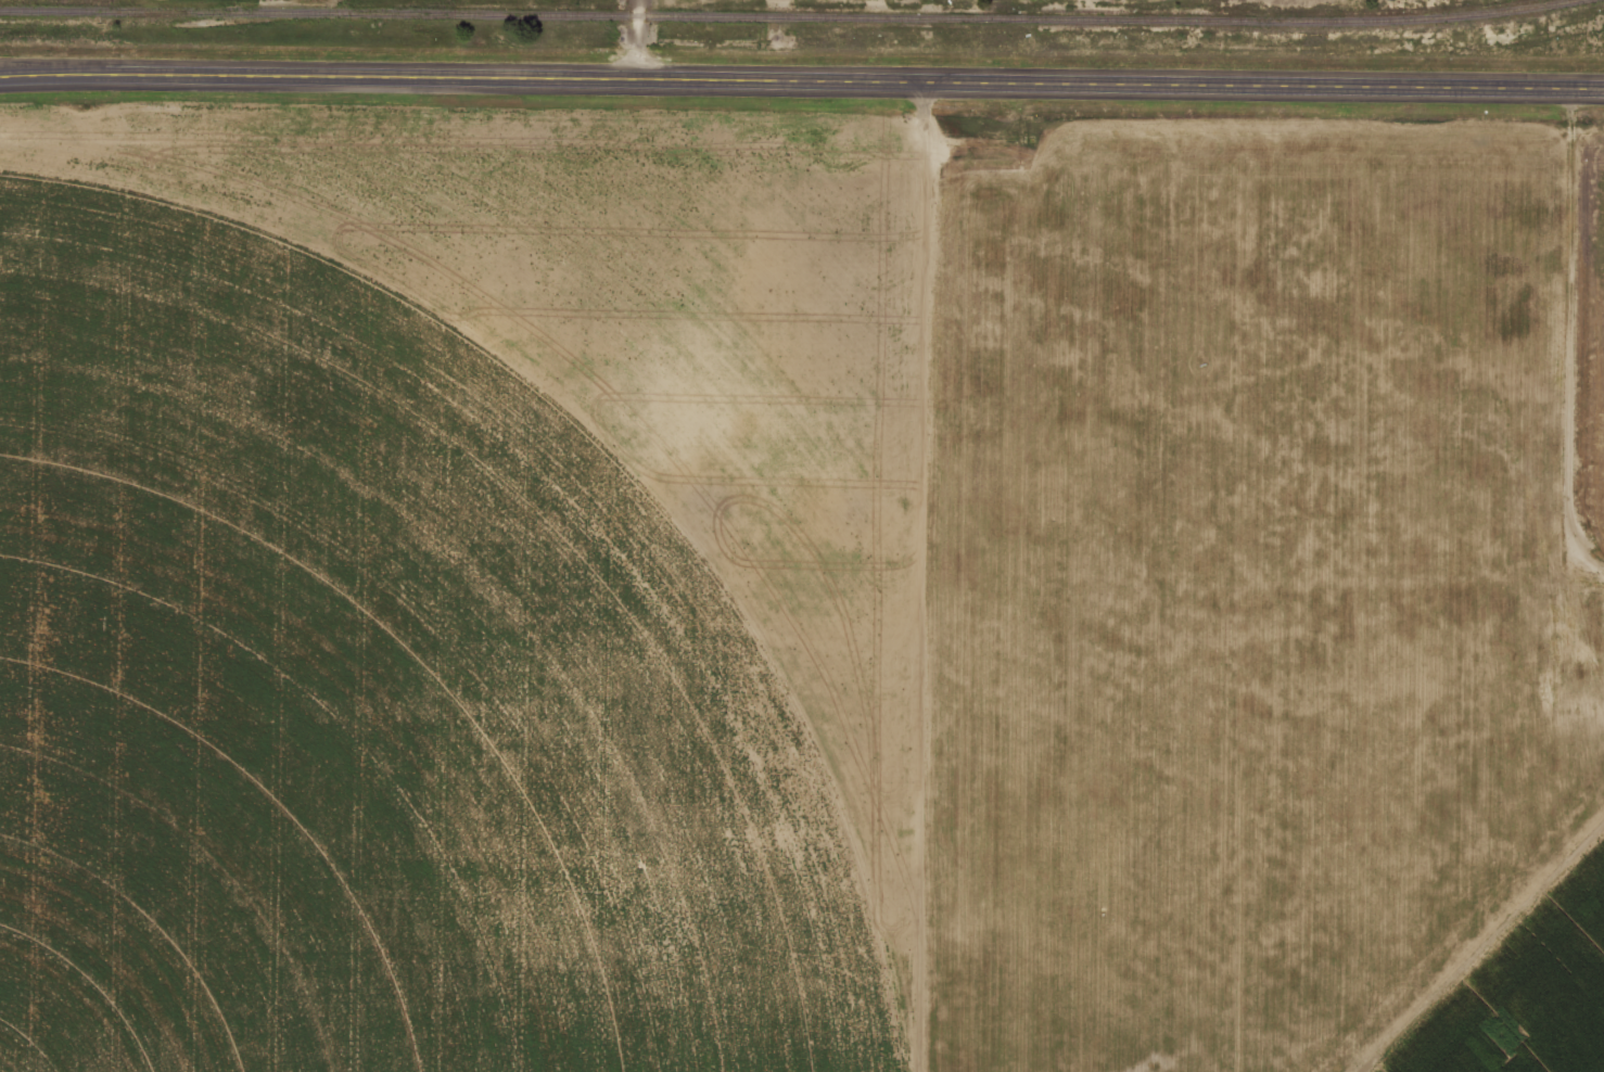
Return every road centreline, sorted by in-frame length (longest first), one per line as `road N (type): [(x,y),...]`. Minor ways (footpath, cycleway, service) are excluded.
road 1 (secondary): [(0,76),(1603,82)]

